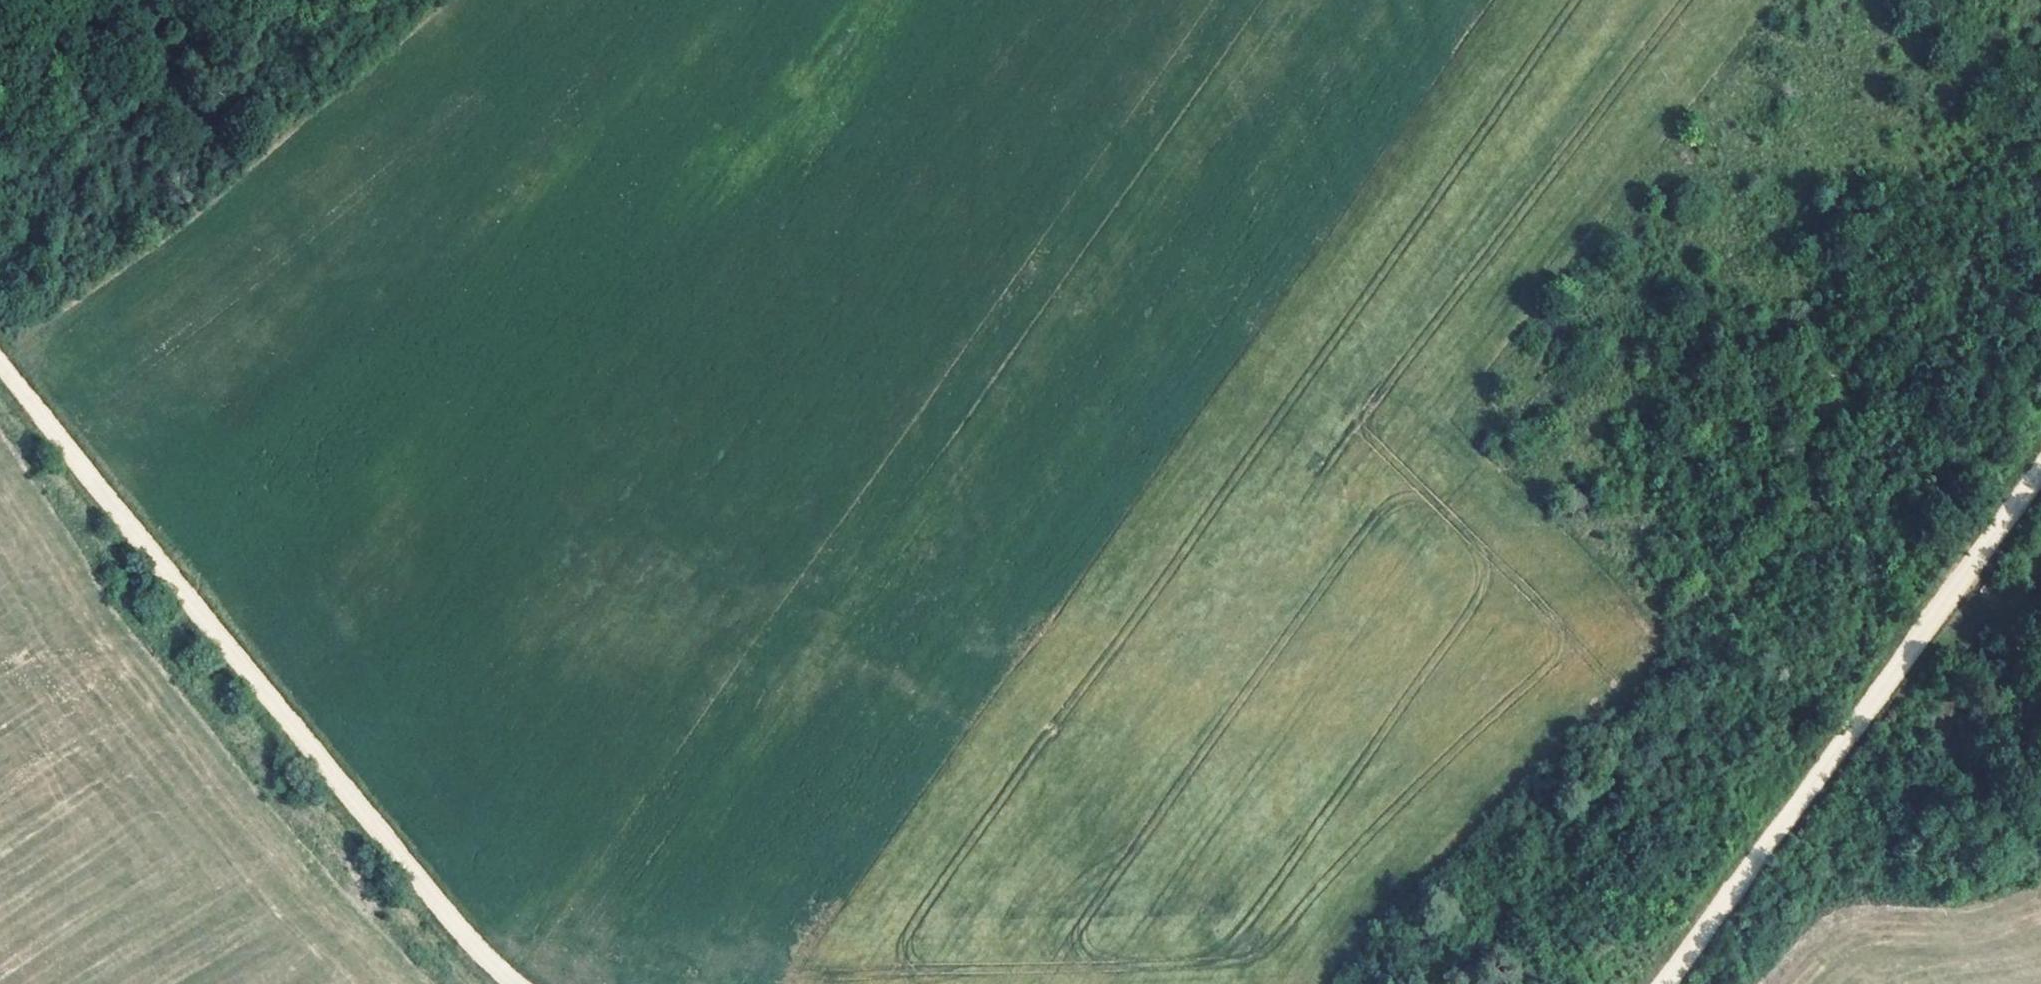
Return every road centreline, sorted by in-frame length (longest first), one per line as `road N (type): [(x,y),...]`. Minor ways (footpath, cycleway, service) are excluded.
road 1 (track): [(0,361),(472,948),(516,983)]
road 2 (track): [(1667,983),(2040,474)]

